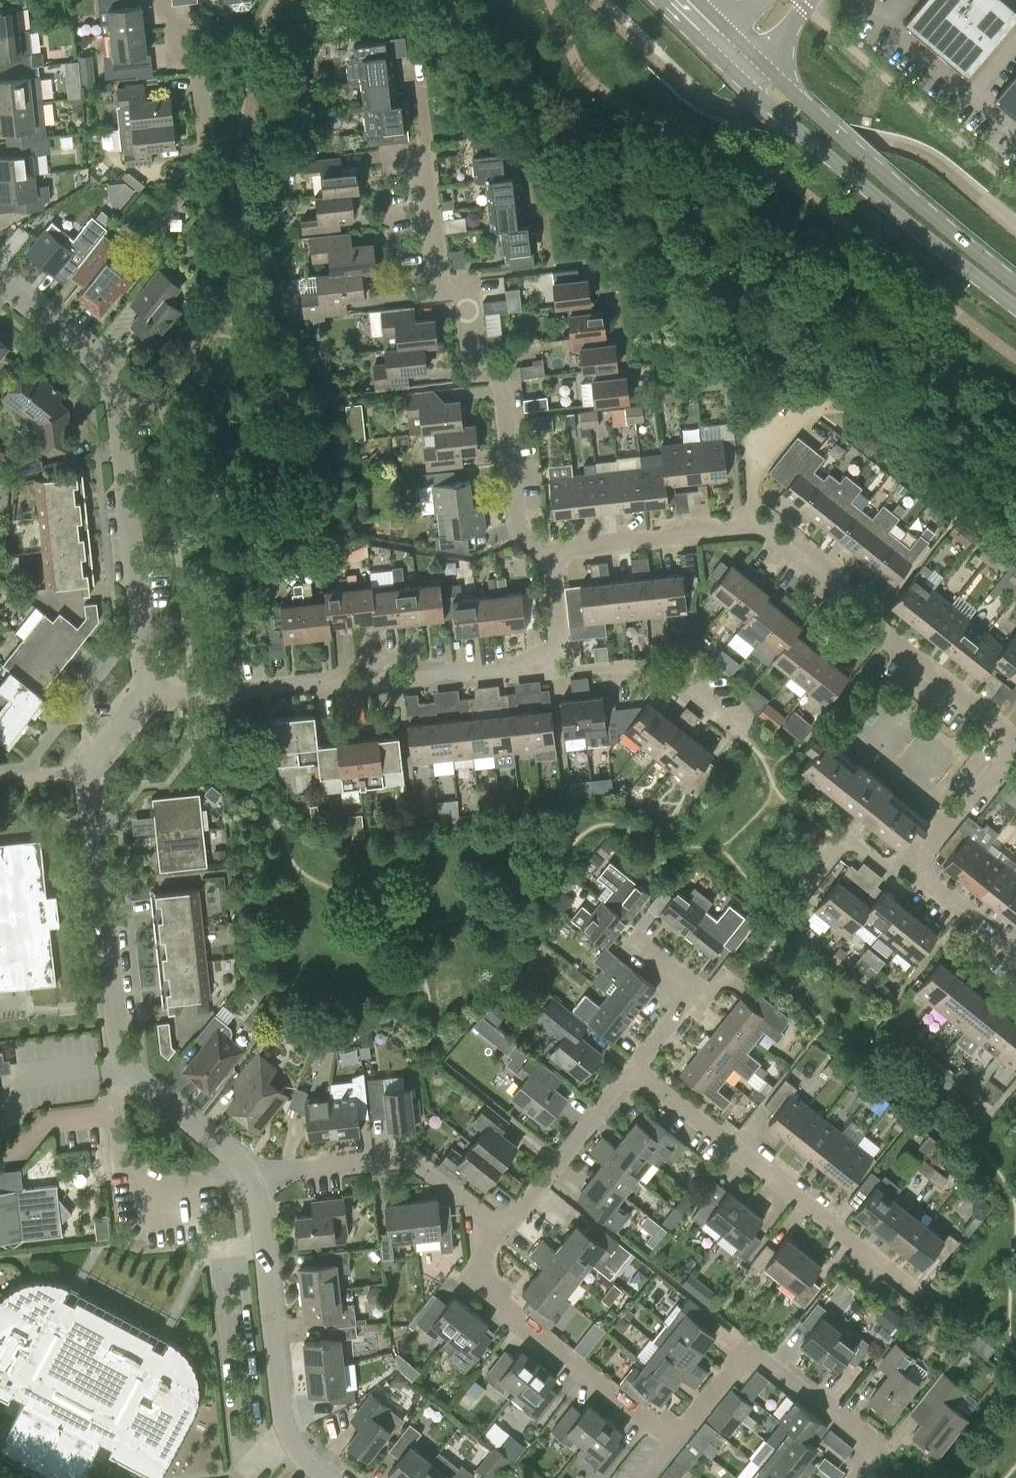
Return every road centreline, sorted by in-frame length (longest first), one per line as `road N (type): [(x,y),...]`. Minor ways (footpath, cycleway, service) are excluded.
road 1 (residential): [(850,1477),(873,1449),(747,1352),(683,1432),(657,1434),(491,1303),(484,1255),(501,1232)]
road 2 (residential): [(249,1175),(130,1076),(120,1058),(87,775),(147,693)]
road 3 (residential): [(1015,741),(870,621),(861,597),(780,535),(750,526),(554,553)]
road 4 (residential): [(554,553),(520,541),(507,399),(469,345),(466,309),(436,276),(413,73)]
road 5 (residential): [(147,693),(110,384),(94,360),(0,285)]
road 6 (residential): [(147,693),(325,684),(375,659),(466,674),(540,668)]
road 7 (secondary): [(1015,297),(841,156),(727,50)]
road 8 (residential): [(912,1289),(847,1240),(840,1223),(743,1142),(709,1138),(632,1072)]
road 9 (residential): [(325,1477),(286,1429),(261,1208),(249,1175)]
road 10 (residential): [(1015,956),(913,871),(1015,744)]
road 11 (residential): [(501,1232),(411,1161),(249,1175)]
road 12 (residential): [(540,668),(672,662),(733,720)]
road 13 (residential): [(501,1232),(632,1072)]
road 14 (residential): [(632,1072),(698,990),(642,945)]
road 15 (residential): [(208,152),(200,70),(182,57),(178,24),(161,0)]
road 16 (residential): [(540,668),(564,633),(554,553)]

